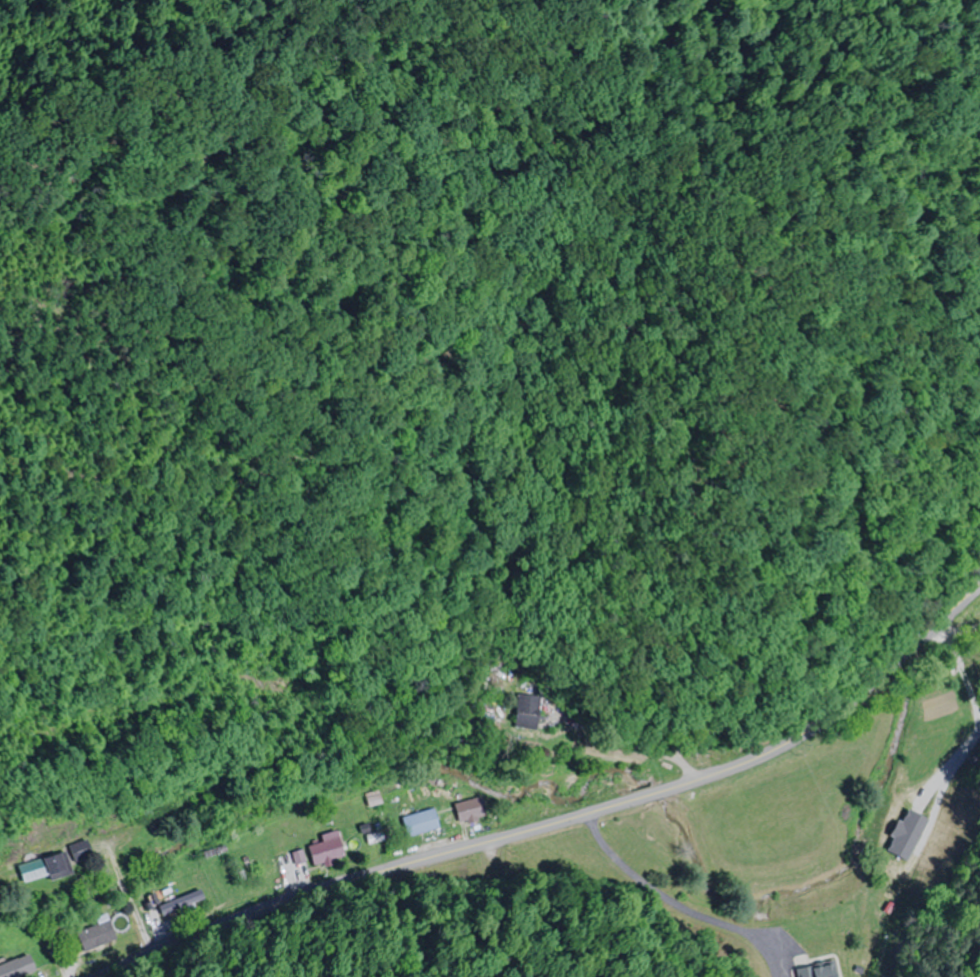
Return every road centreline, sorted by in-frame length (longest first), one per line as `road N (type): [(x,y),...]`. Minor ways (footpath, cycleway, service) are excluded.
road 1 (secondary): [(104,976),(292,899),(756,757),(829,717),(979,587)]

